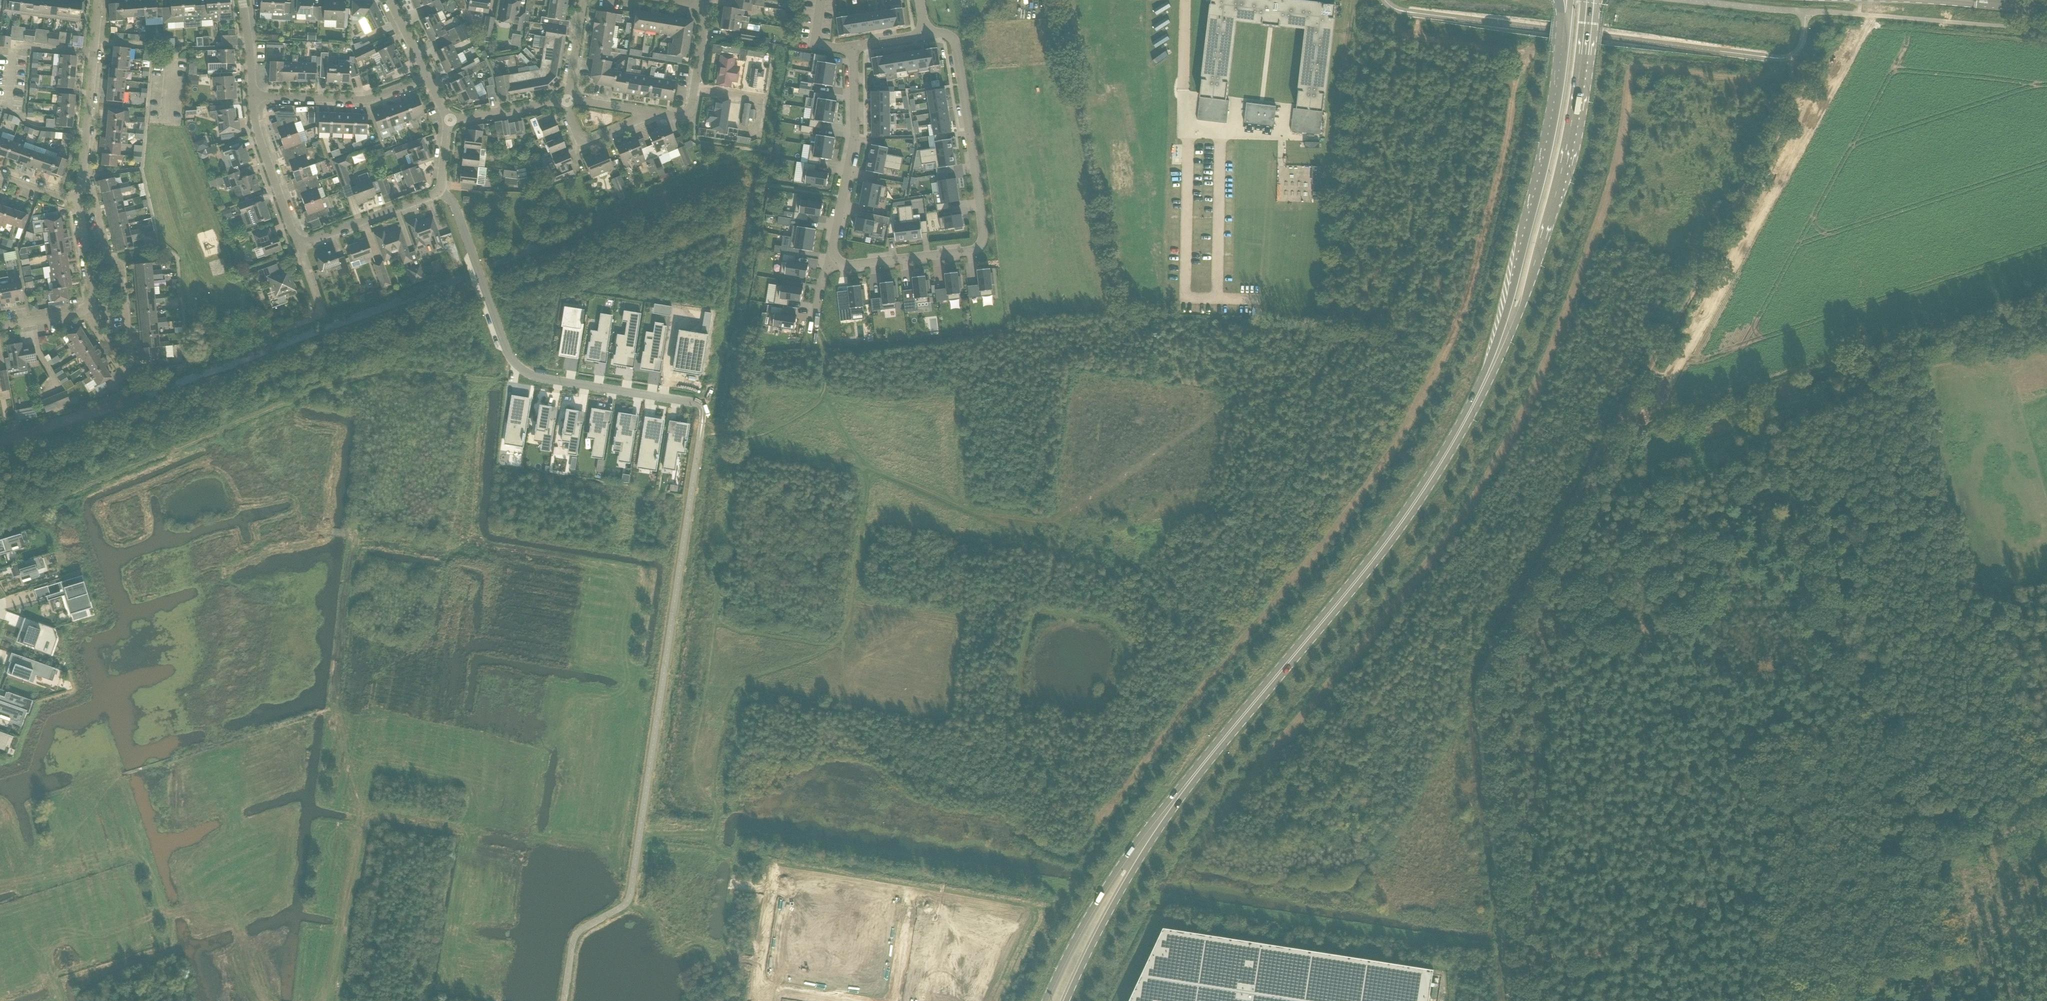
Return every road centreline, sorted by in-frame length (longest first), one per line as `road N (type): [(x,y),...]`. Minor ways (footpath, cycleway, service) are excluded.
road 1 (primary): [(1474,402),(1410,511),(1194,776)]
road 2 (primary): [(1474,402),(1516,323),(1557,189),(1587,0)]
road 3 (residential): [(829,261),(850,265),(981,245),(956,43),(927,29)]
road 4 (primary): [(1565,33),(1529,226),(1474,402)]
road 5 (residential): [(439,191),(457,212),(520,370),(691,401)]
road 6 (track): [(1482,688),(1516,1000)]
road 7 (residential): [(927,29),(852,47),(854,139),(829,261)]
road 8 (primary): [(1194,776),(1105,886),(1045,1000)]
road 9 (residential): [(84,310),(117,365),(130,364),(122,287),(93,191),(81,187)]
road 10 (primary): [(1066,1000),(1194,776)]
road 11 (residential): [(81,187),(98,0)]
road 12 (residential): [(253,96),(367,101),(427,78)]
road 13 (residential): [(298,246),(260,141),(253,96)]
road 14 (residential): [(298,246),(439,191)]
road 15 (residential): [(267,335),(323,316),(298,246)]

